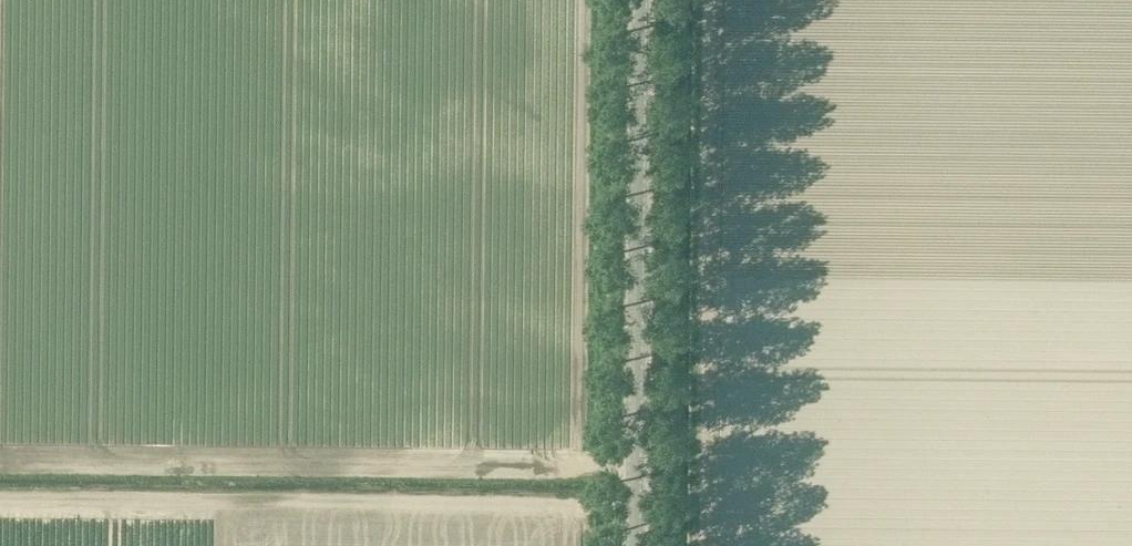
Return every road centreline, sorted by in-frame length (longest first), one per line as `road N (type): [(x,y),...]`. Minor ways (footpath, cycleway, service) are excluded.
road 1 (unclassified): [(634,545),(640,0)]

